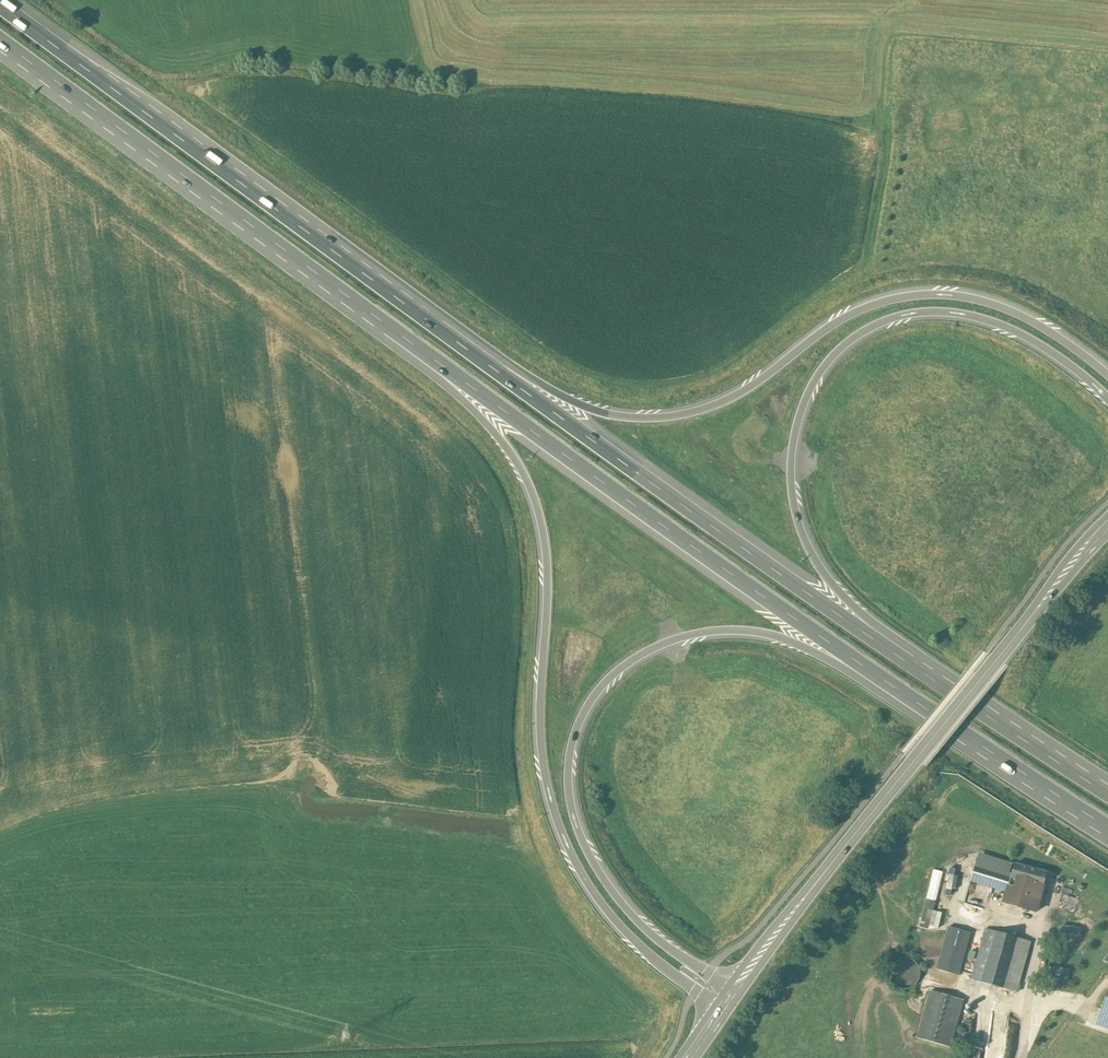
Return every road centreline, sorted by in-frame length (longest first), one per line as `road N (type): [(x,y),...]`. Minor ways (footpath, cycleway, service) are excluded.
road 1 (motorway): [(441,365),(509,450),(539,512),(548,568),(543,758),(567,844),(620,927),(720,1012)]
road 2 (motorway): [(735,990),(657,941),(593,862),(570,800),(579,724),(627,664),(699,633),(759,632),(860,664)]
road 3 (motorway): [(1107,375),(1009,310),(923,295),(855,312),(739,394),(686,414),(608,415),(515,385)]
road 4 (motorway): [(515,385),(0,6)]
road 5 (motorway): [(868,636),(813,557),(791,490),(800,415),(833,356),(891,319),(969,315),(1039,345),(1107,399)]
road 6 (secondary): [(735,990),(1107,526)]
road 7 (motorway): [(0,41),(441,365)]
road 8 (motorway): [(441,365),(860,664)]
road 9 (motorway): [(868,636),(515,385)]
road 10 (track): [(1107,50),(900,31),(883,40),(877,128)]
road 11 (motorway): [(860,664),(1107,828)]
road 12 (motorway): [(1107,795),(868,636)]

